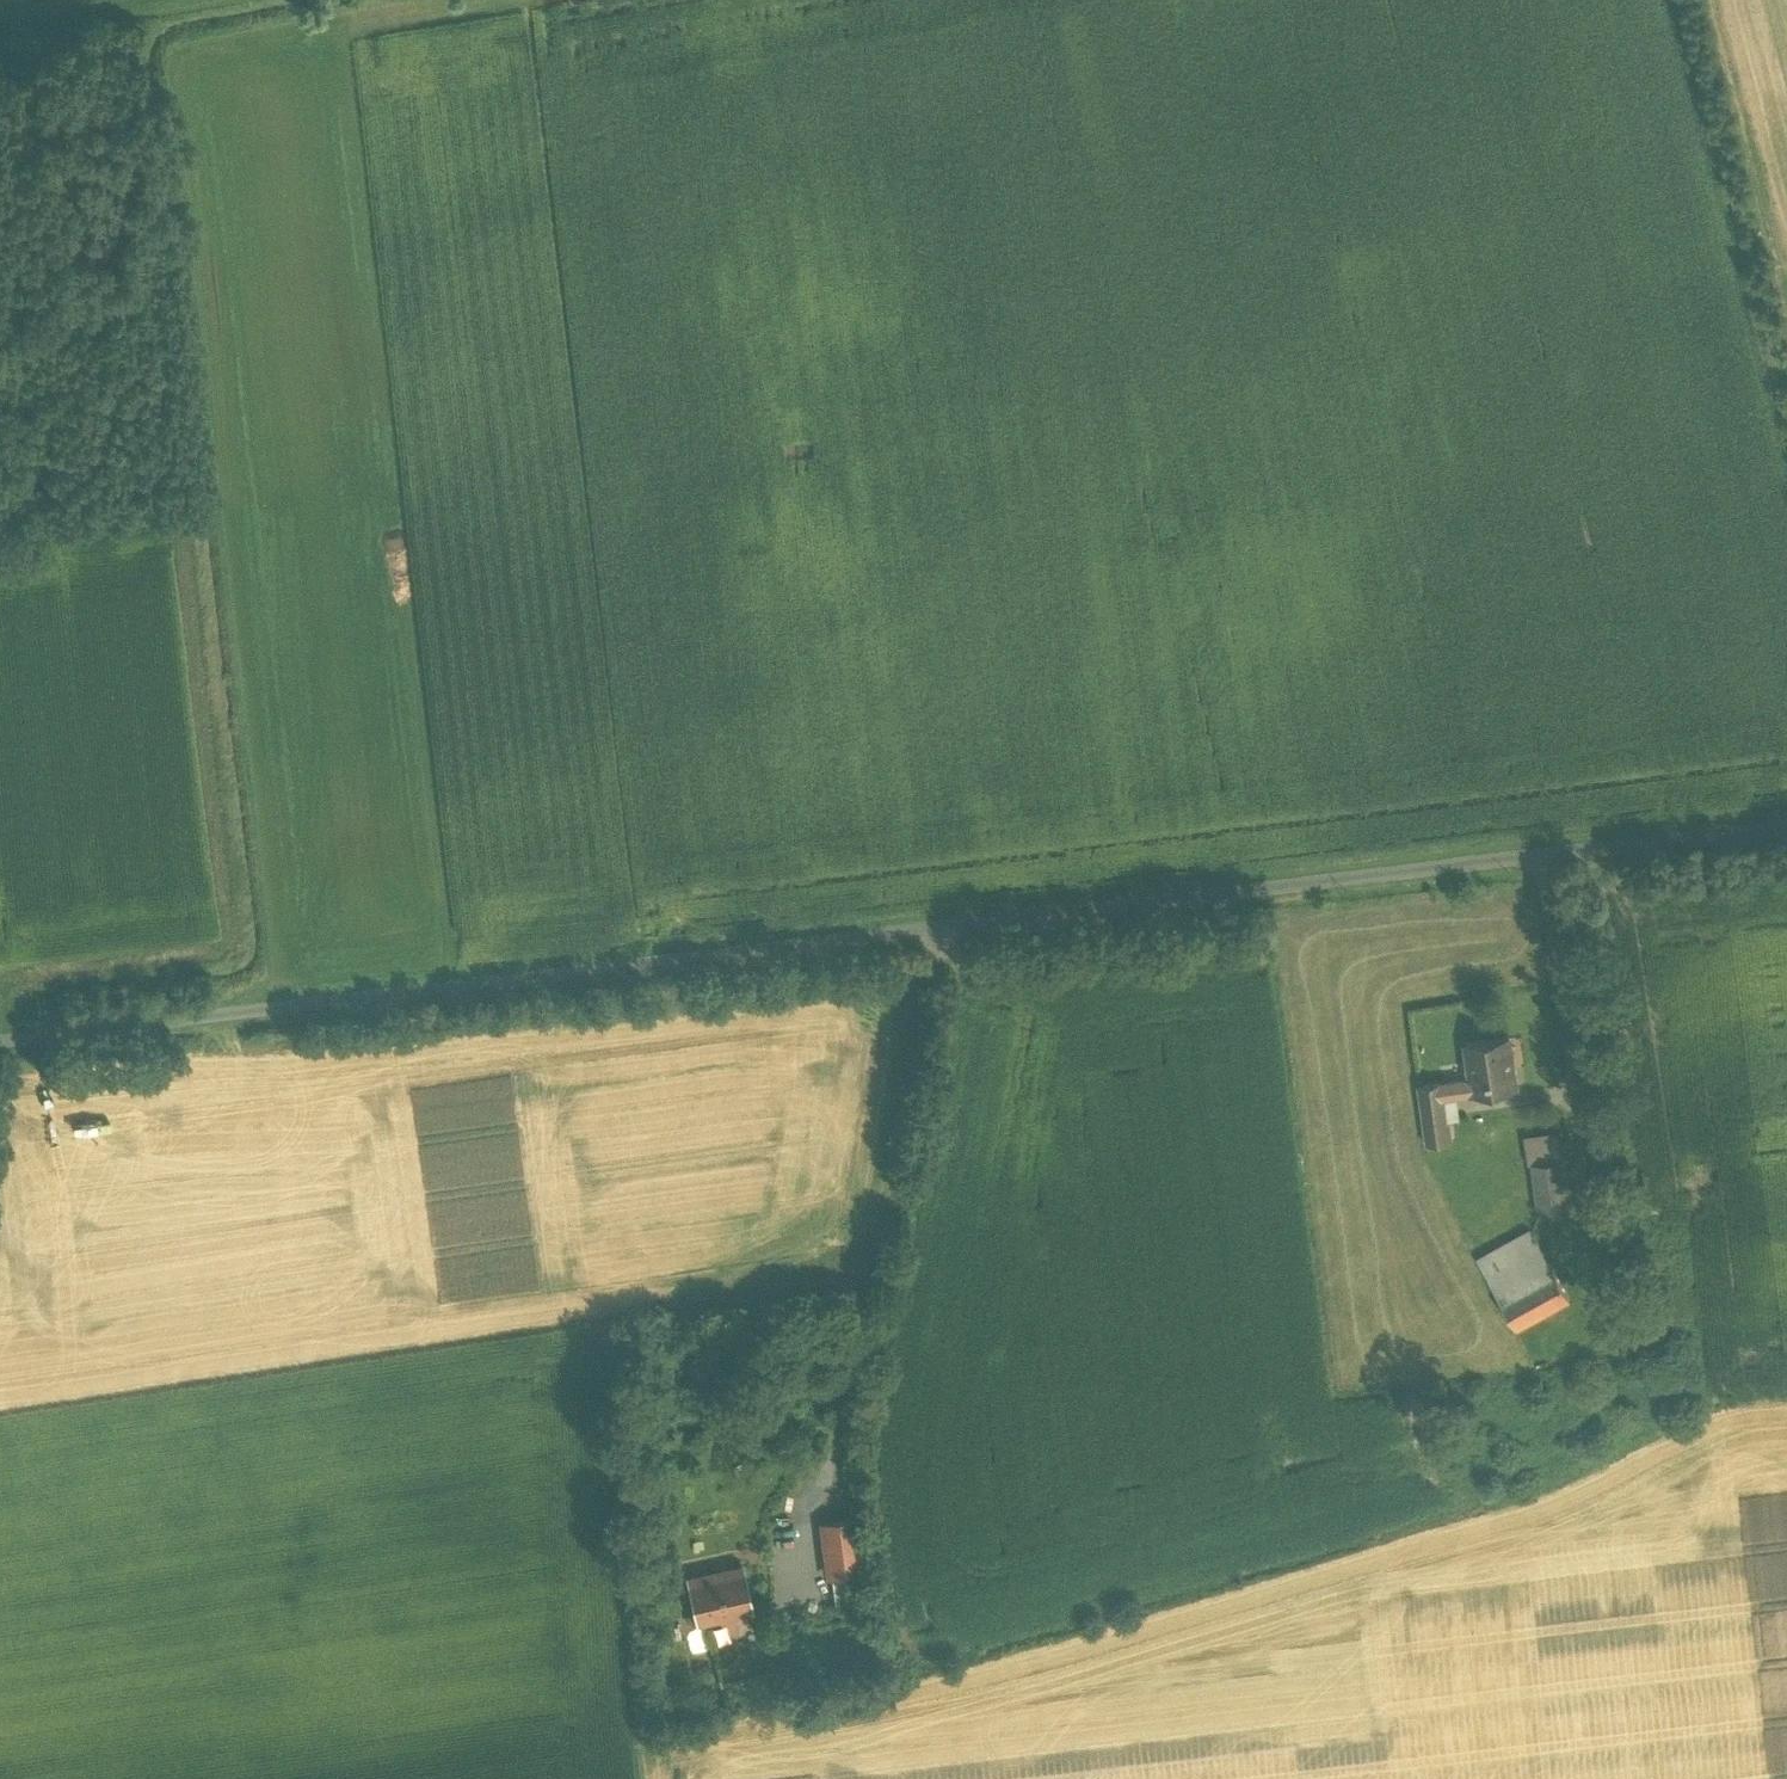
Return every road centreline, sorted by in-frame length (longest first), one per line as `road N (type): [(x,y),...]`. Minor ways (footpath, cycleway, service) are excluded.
road 1 (unclassified): [(937,934),(0,1050)]
road 2 (unclassified): [(937,934),(844,1422),(786,1530)]
road 3 (unclassified): [(1540,854),(937,934)]
road 4 (unclassified): [(1540,854),(1597,1309)]
road 5 (unclassified): [(1786,828),(1540,854)]

